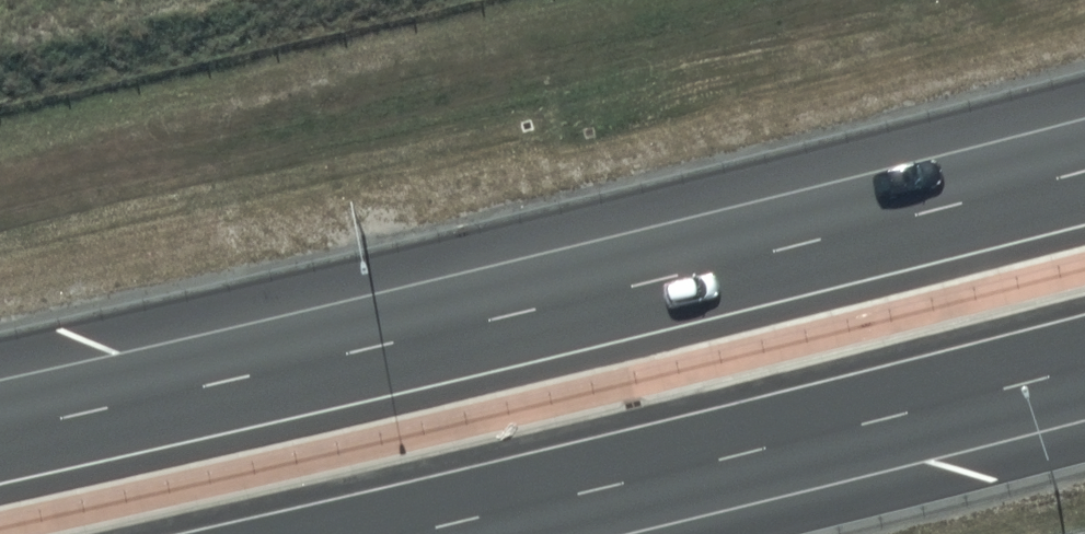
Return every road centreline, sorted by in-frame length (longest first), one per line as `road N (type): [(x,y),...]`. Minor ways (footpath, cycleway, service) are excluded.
road 1 (motorway): [(0,431),(569,301),(1084,171)]
road 2 (motorway): [(1084,366),(408,533)]

